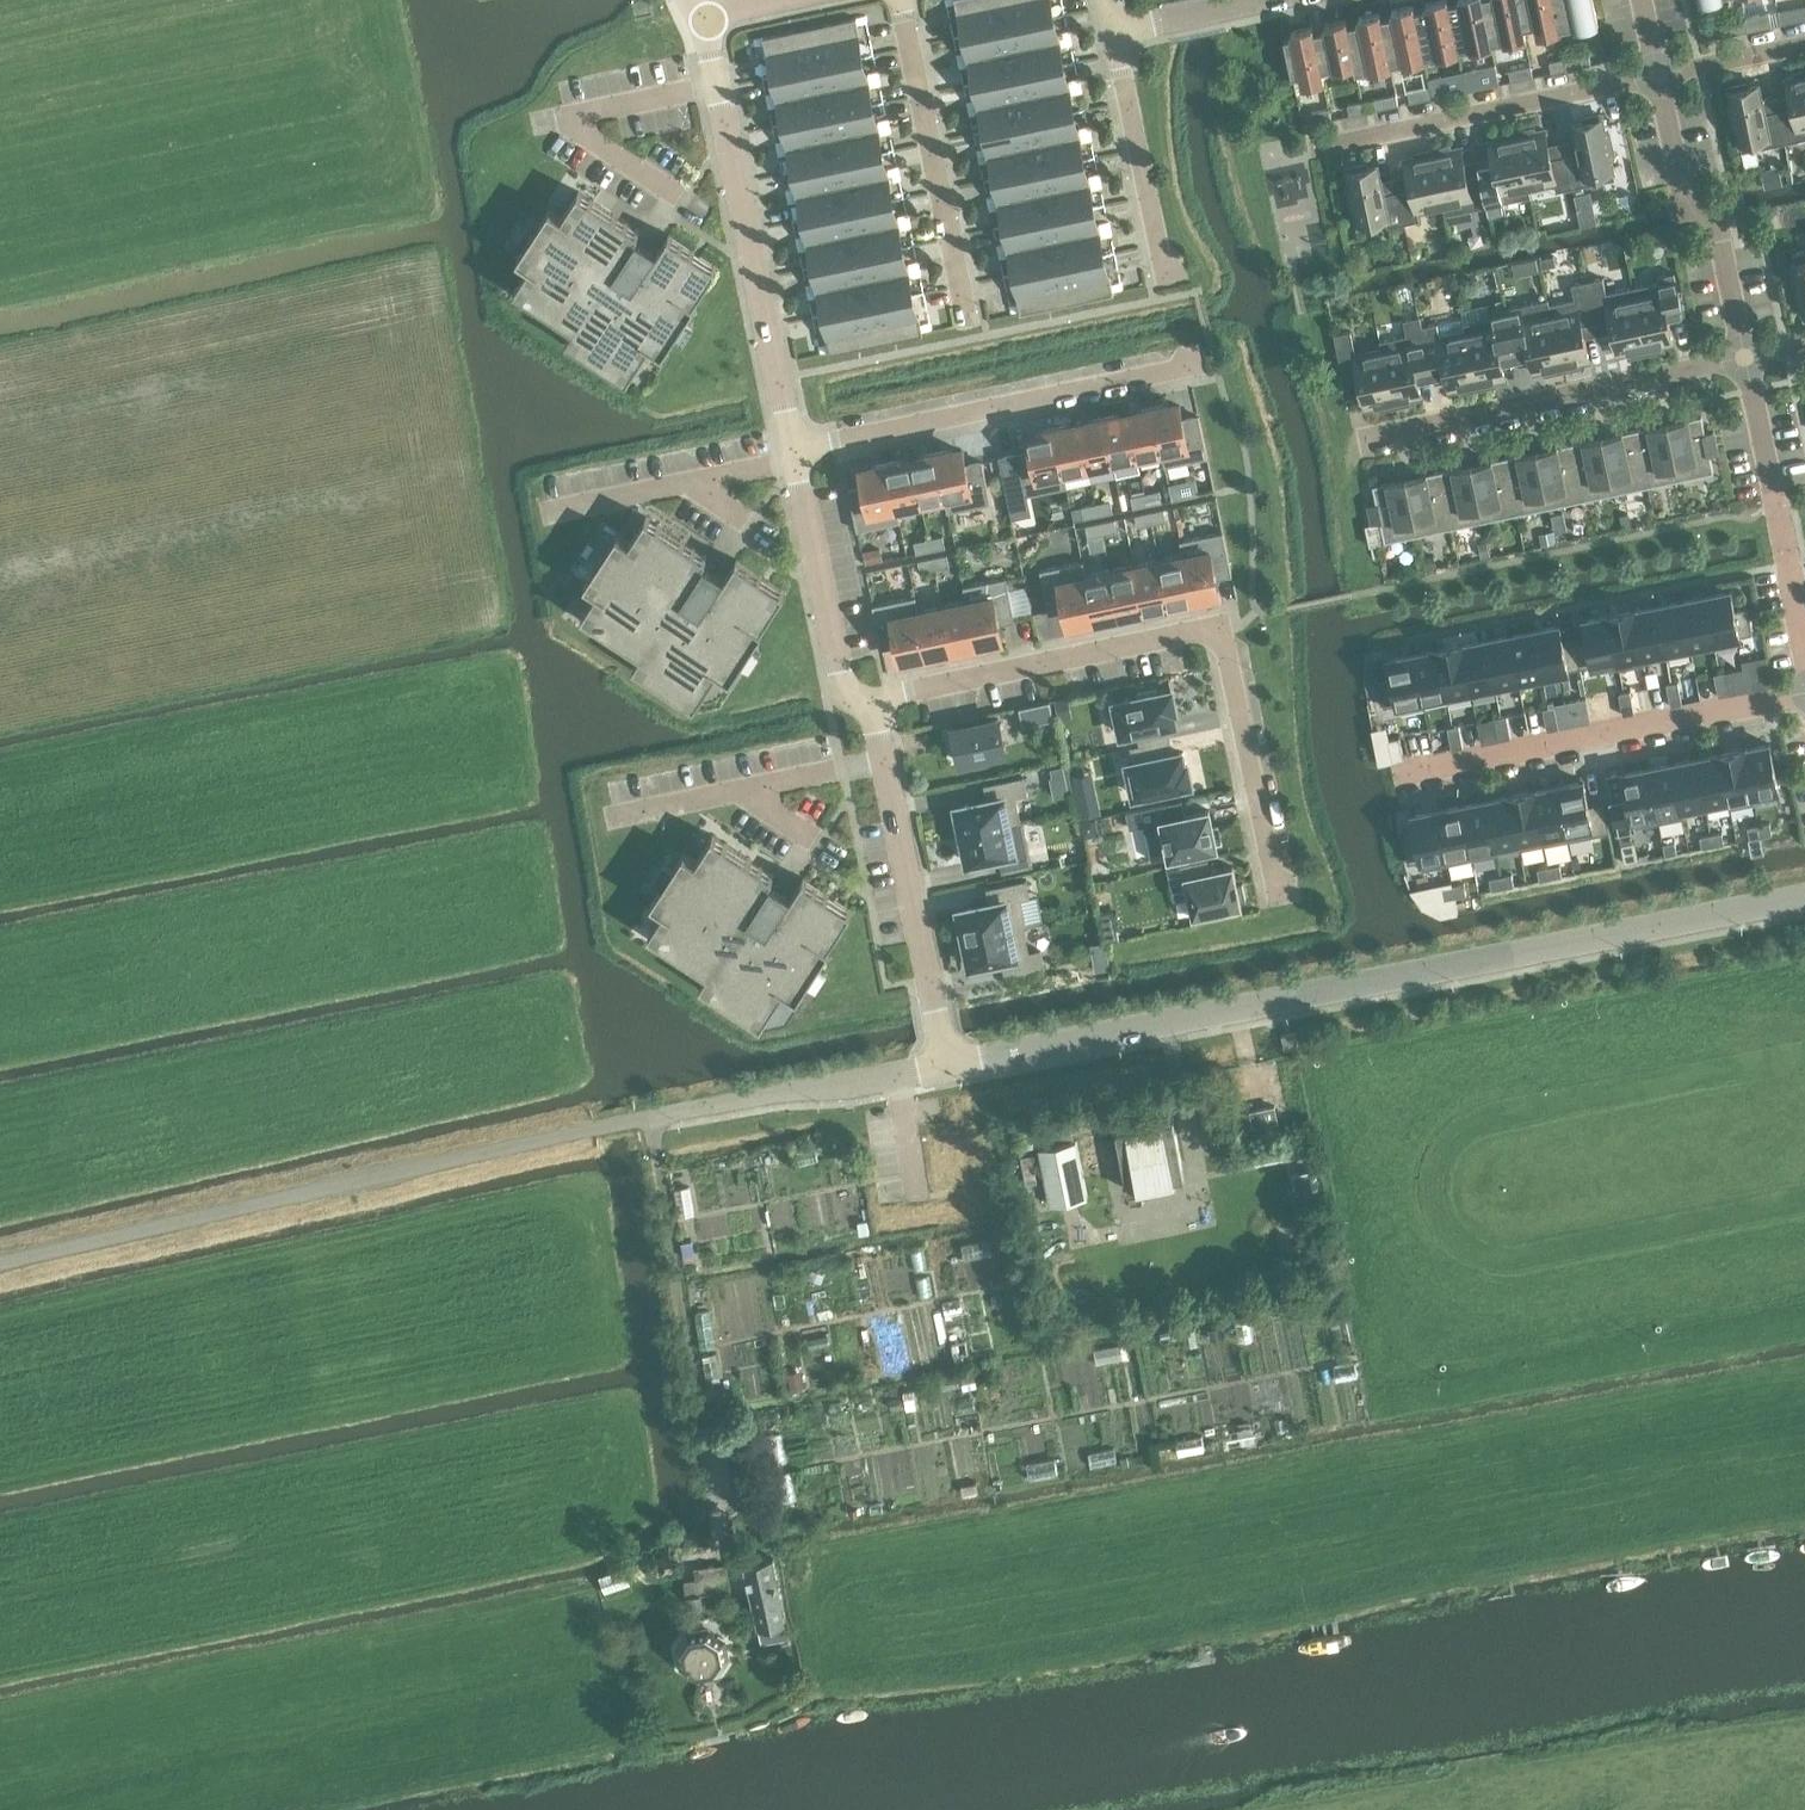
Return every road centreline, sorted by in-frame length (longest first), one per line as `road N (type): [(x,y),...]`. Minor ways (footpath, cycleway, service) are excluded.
road 1 (unclassified): [(0,1269),(577,1135),(945,1067)]
road 2 (unclassified): [(945,1067),(1804,899)]
road 3 (residential): [(873,701),(1221,627),(1280,901)]
road 4 (residential): [(704,16),(794,448)]
road 5 (unclassified): [(794,448),(1215,360)]
road 6 (residential): [(1395,775),(1804,691)]
road 7 (residential): [(1747,359),(1360,440)]
road 8 (residential): [(873,701),(945,1067)]
road 9 (residential): [(1313,147),(1658,76)]
road 10 (residential): [(900,0),(971,337)]
road 11 (residential): [(1658,76),(1684,193),(1718,226),(1747,359)]
road 12 (residential): [(1747,359),(1804,656)]
road 13 (residential): [(794,448),(846,694),(873,701)]
road 14 (residential): [(1169,296),(1112,28)]
road 15 (residential): [(1658,76),(1804,44)]

